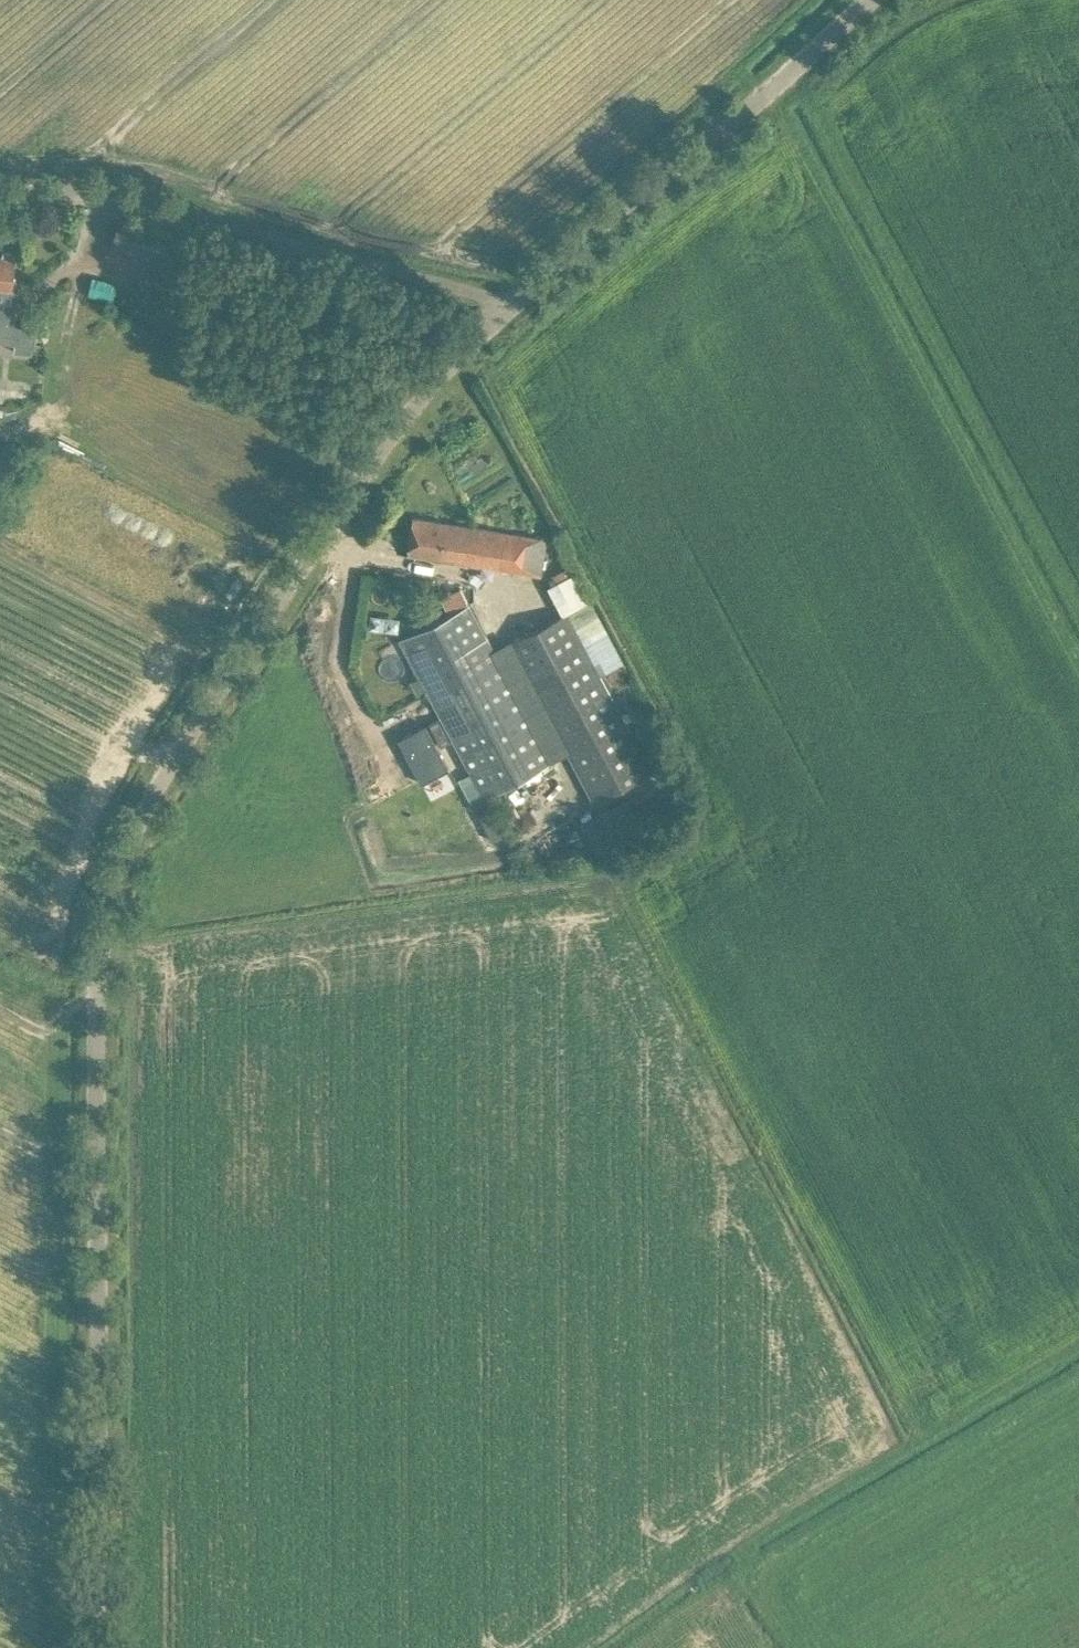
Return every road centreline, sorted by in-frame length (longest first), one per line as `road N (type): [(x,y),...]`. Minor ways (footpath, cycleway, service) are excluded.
road 1 (unclassified): [(100,1647),(97,996),(115,884),(177,753),(370,466),(462,351),(513,305)]
road 2 (unclassified): [(513,305),(870,0)]
road 3 (unclassified): [(513,305),(146,202)]

